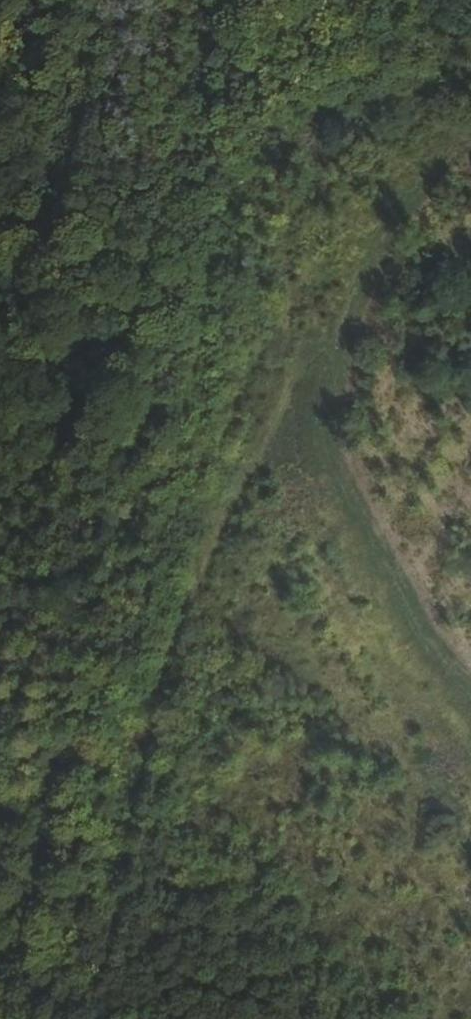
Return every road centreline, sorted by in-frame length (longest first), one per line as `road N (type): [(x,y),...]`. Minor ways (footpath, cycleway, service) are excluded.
road 1 (track): [(92,1018),(148,721),(190,578),(256,436),(276,326),(277,183)]
road 2 (track): [(470,145),(428,182),(382,266),(330,428),(435,632),(470,677)]
road 3 (track): [(256,436),(303,336),(382,266)]

